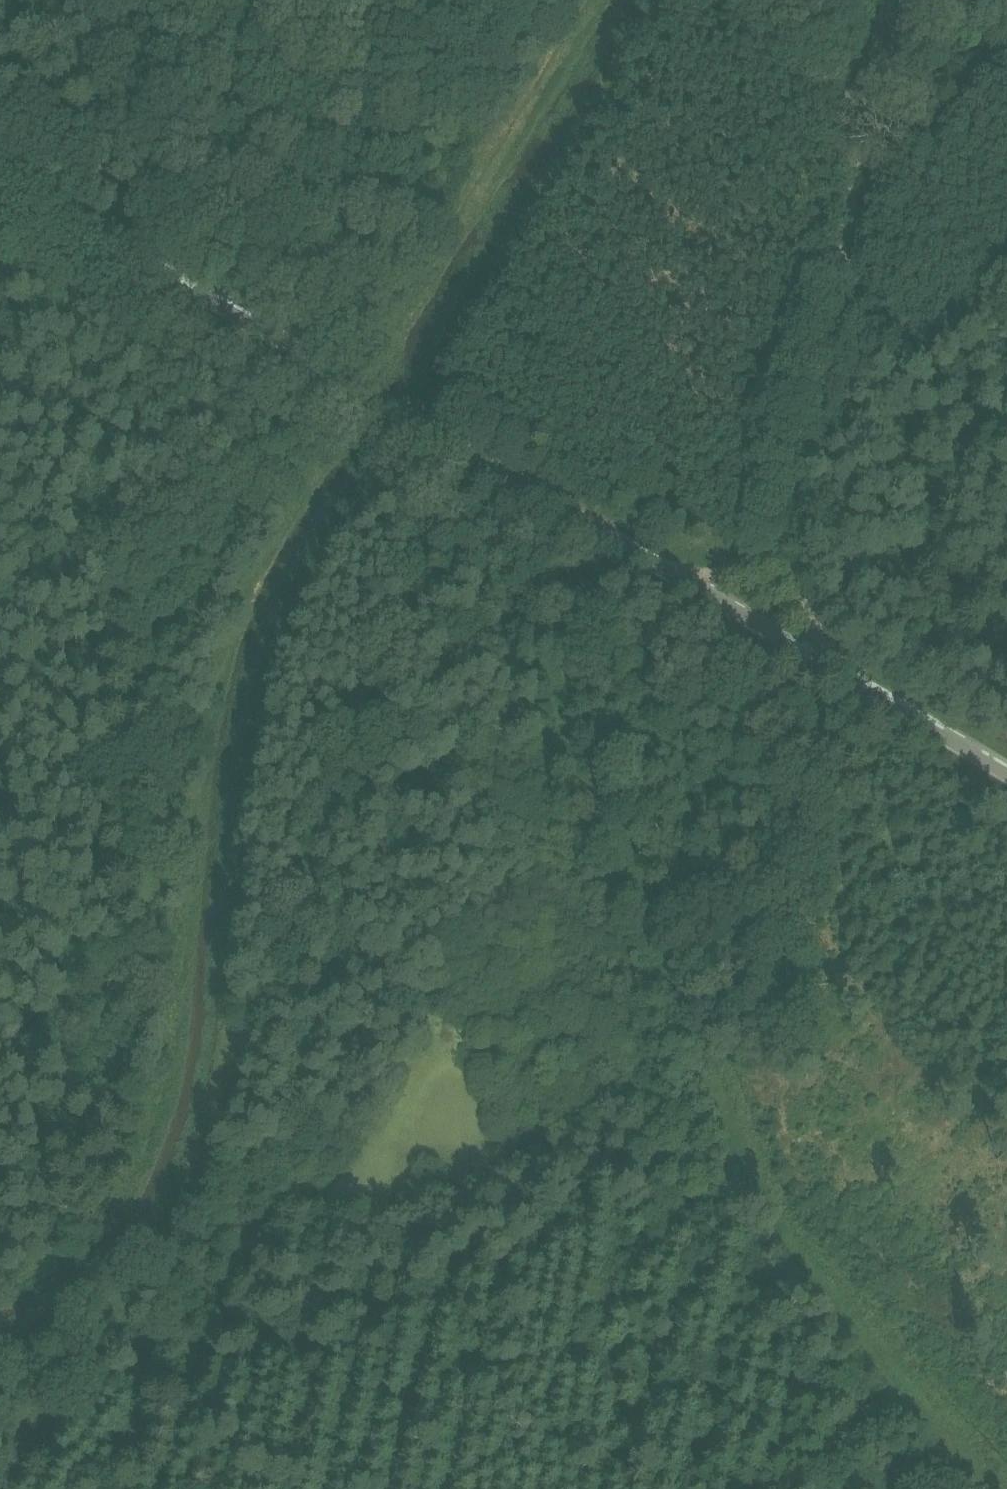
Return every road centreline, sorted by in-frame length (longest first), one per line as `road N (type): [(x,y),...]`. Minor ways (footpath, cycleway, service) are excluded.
road 1 (track): [(0,1477),(130,1318),(475,452)]
road 2 (unclassified): [(1006,763),(409,415)]
road 3 (track): [(836,664),(792,541),(845,323),(864,129),(895,0)]
road 4 (unclassified): [(375,399),(249,336),(0,189)]
road 5 (track): [(106,0),(90,244)]

